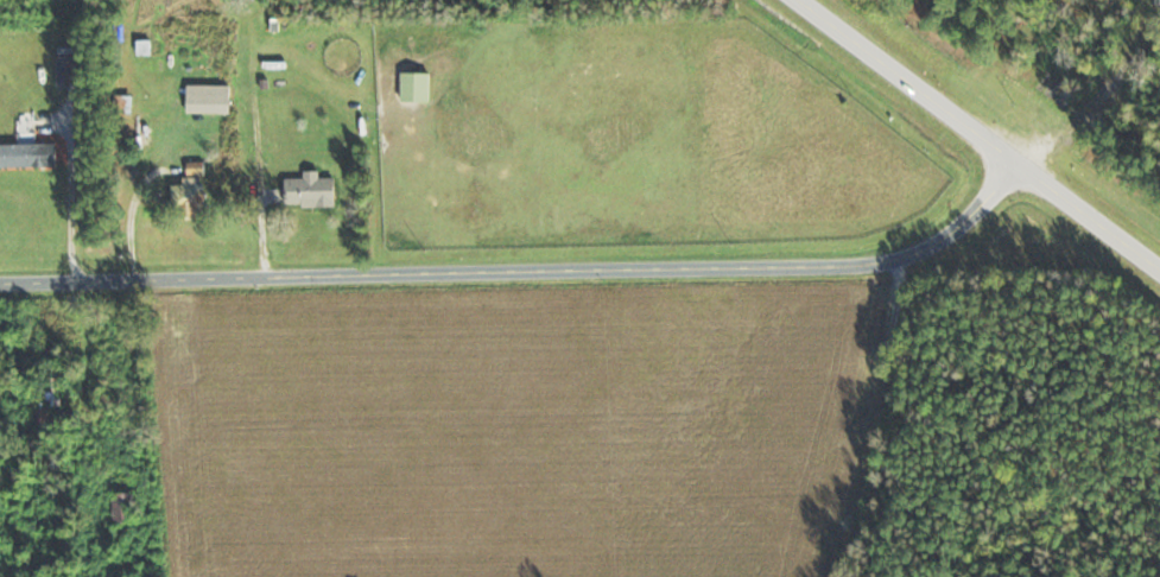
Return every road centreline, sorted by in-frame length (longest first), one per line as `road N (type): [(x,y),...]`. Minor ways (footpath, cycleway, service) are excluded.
road 1 (residential): [(1016,164),(965,226),(892,262),(0,283)]
road 2 (secondary): [(1159,269),(796,0)]

